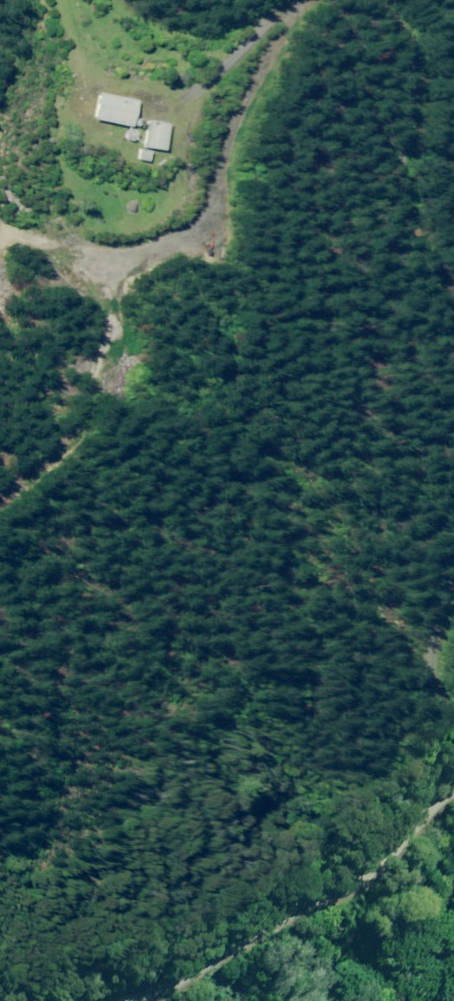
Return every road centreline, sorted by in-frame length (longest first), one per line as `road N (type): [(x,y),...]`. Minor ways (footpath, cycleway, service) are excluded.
road 1 (unclassified): [(453,789),(207,962),(125,1000)]
road 2 (track): [(453,329),(428,288),(397,153),(432,118),(412,38),(356,0)]
road 3 (track): [(290,0),(222,48),(126,76),(53,25),(46,0)]
road 4 (track): [(453,734),(419,704),(418,599),(453,556)]

